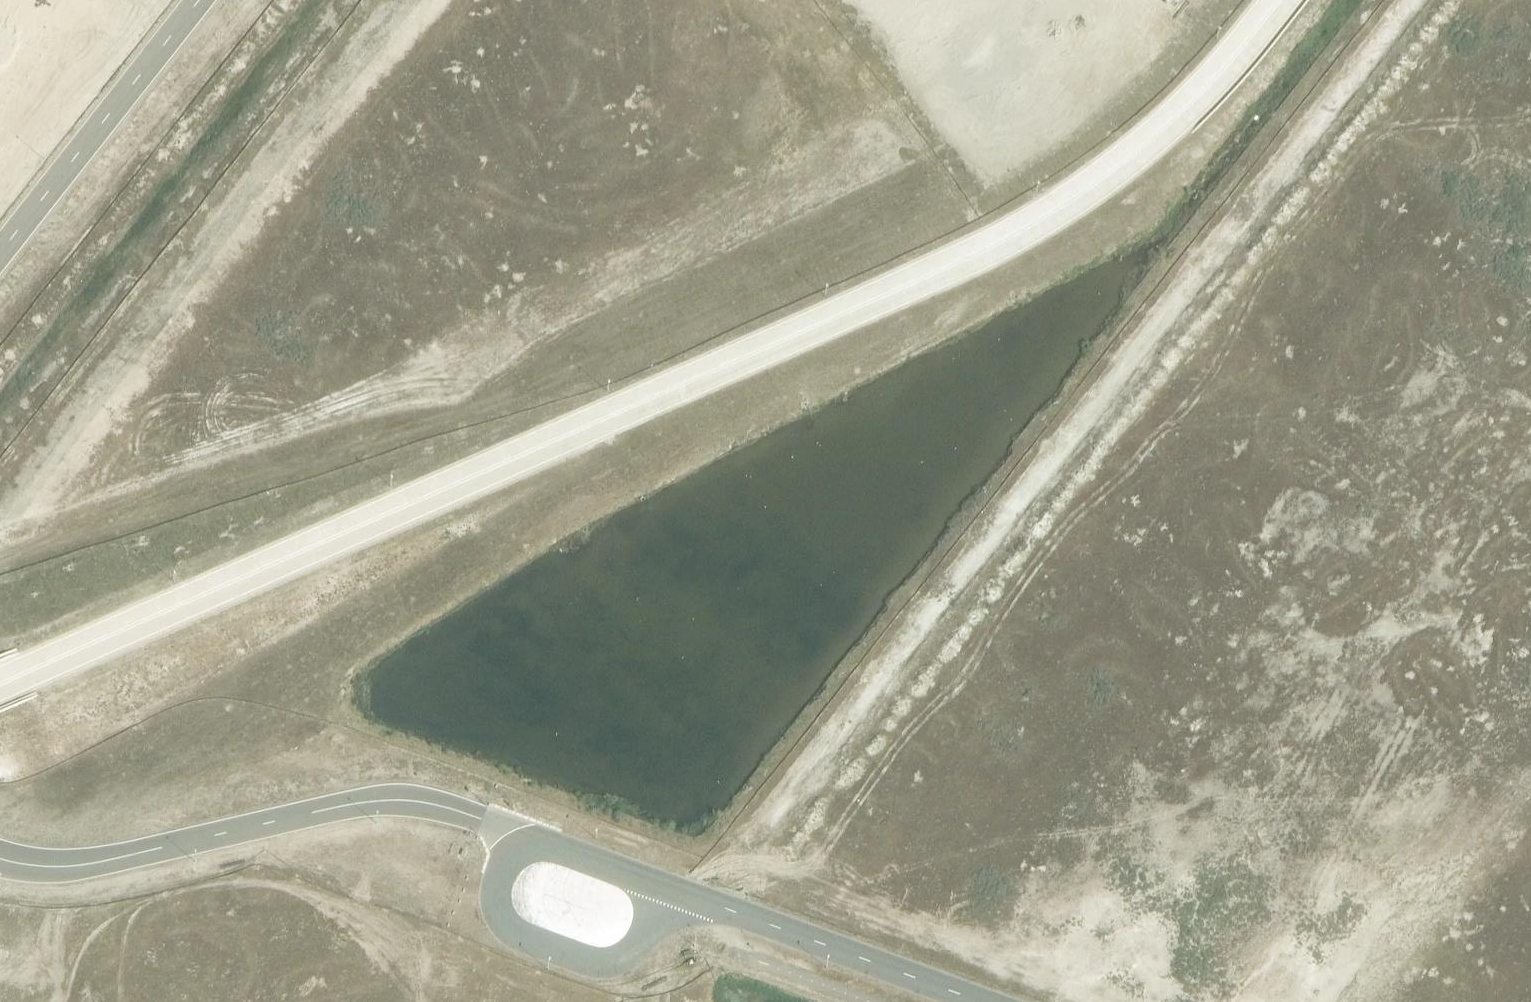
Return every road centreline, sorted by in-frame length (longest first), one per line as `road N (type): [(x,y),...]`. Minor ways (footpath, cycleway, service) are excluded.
road 1 (unclassified): [(523,835),(422,801),(380,801),(103,863),(60,868),(0,860)]
road 2 (unclassified): [(671,888),(982,1001)]
road 3 (unclassified): [(0,257),(202,0)]
road 4 (unclassified): [(523,835),(494,896),(499,918),(518,937),(599,963),(626,960),(652,932),(671,888)]
road 5 (unclassified): [(523,835),(671,888)]

